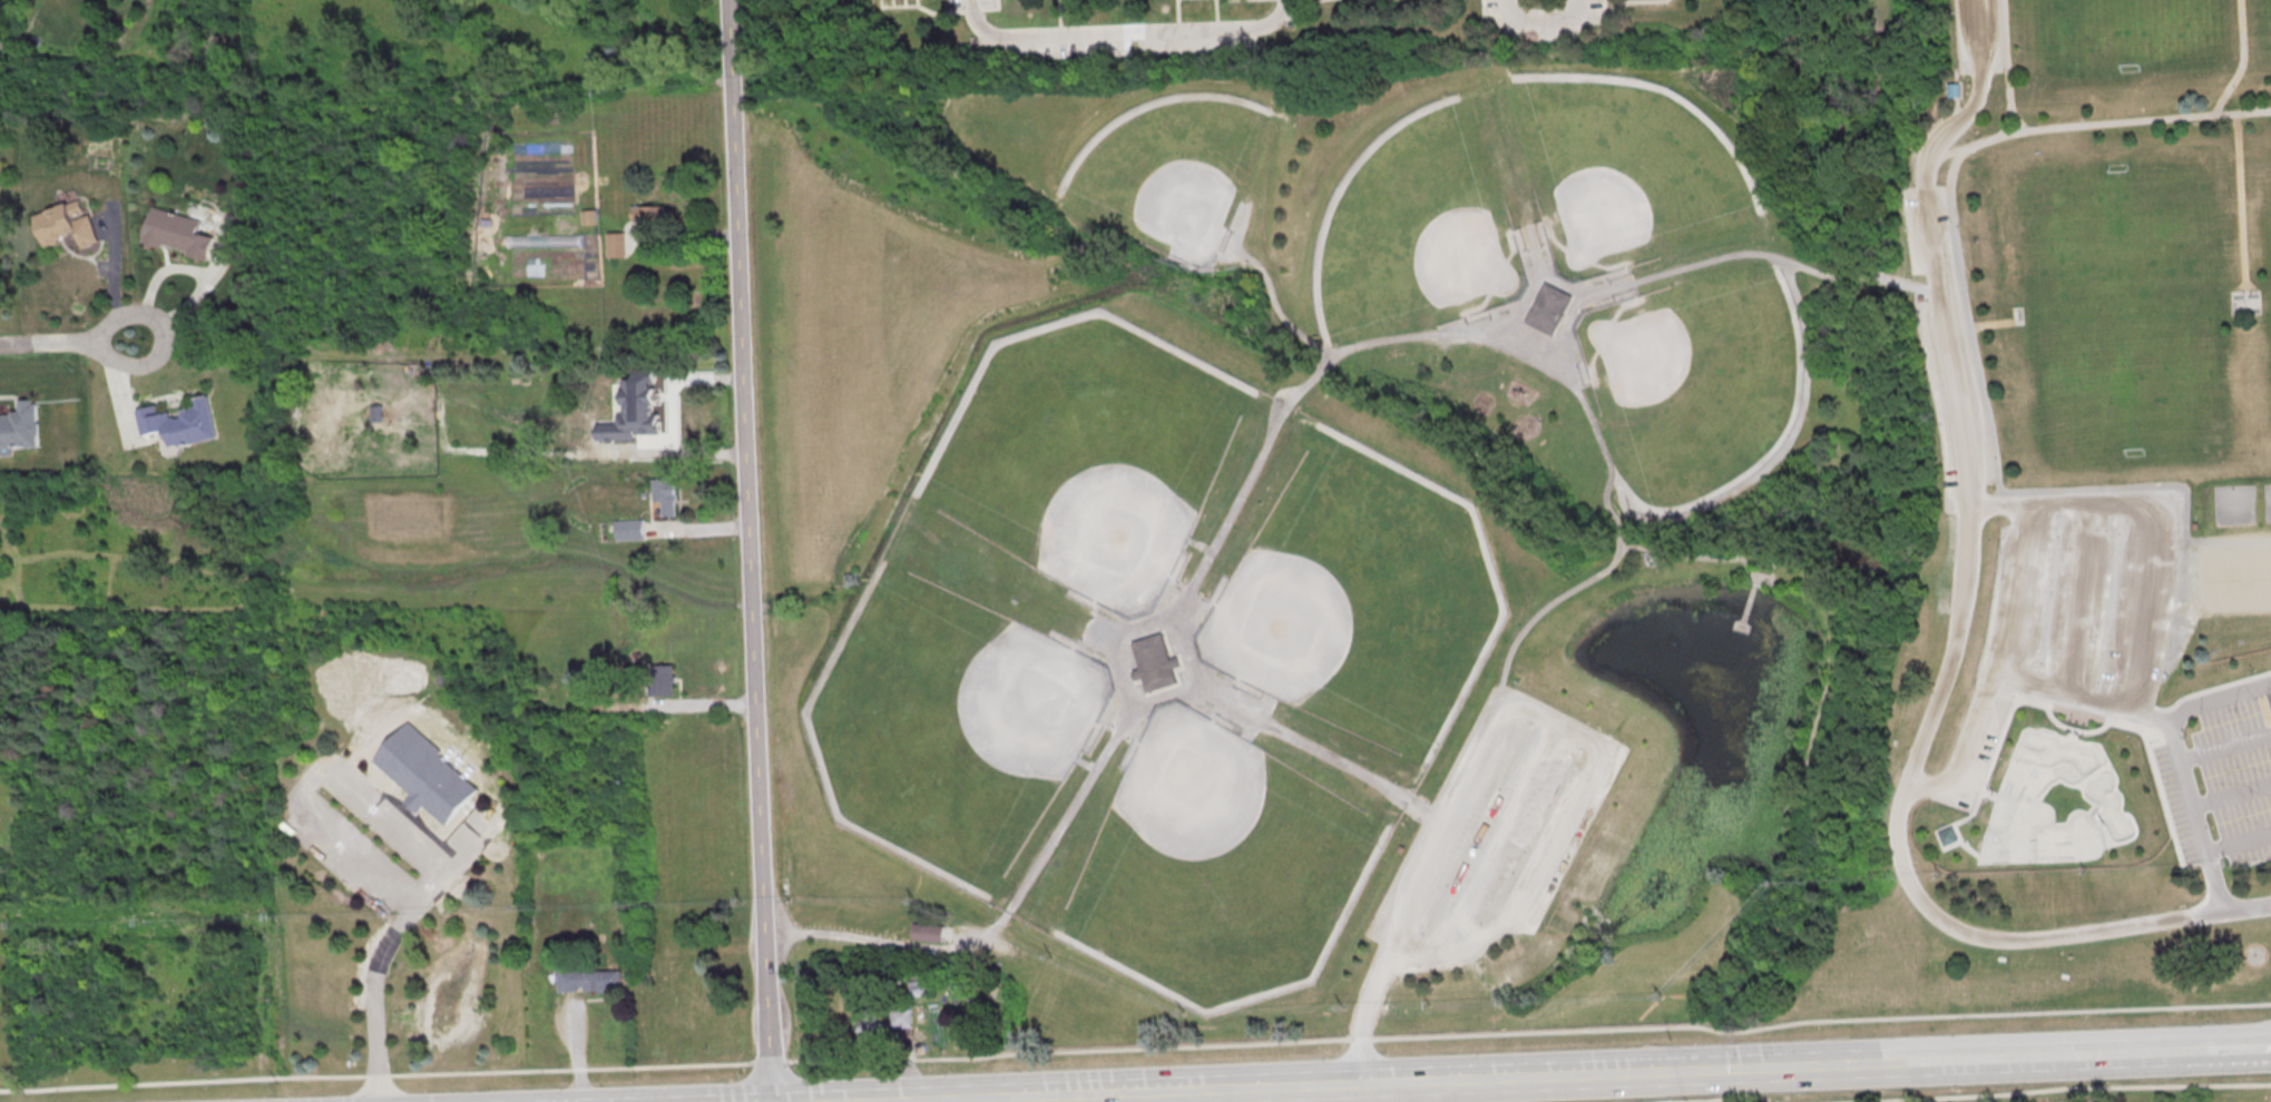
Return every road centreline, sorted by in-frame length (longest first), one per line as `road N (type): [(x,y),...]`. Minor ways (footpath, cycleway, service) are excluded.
road 1 (residential): [(772,1101),(726,0)]
road 2 (secondary): [(1688,1071),(904,1101)]
road 3 (secondary): [(2181,1055),(1778,1067)]
road 4 (residential): [(0,343),(133,338)]

